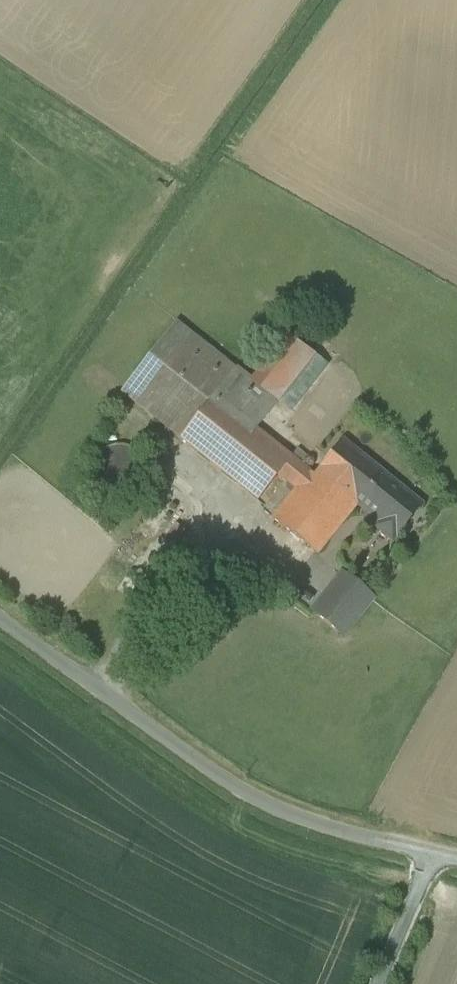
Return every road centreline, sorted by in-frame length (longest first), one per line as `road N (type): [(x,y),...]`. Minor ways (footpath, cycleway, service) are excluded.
road 1 (unclassified): [(427,857),(250,791),(0,617)]
road 2 (unclassified): [(374,983),(427,857)]

